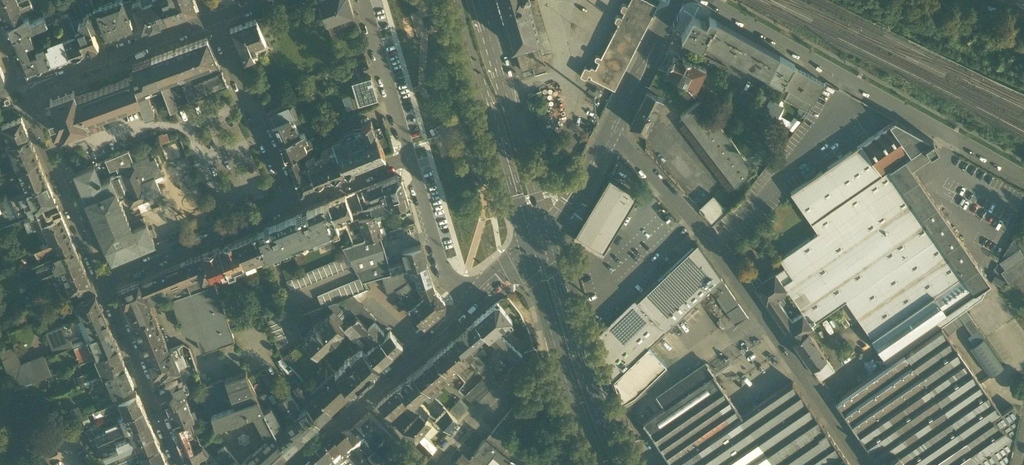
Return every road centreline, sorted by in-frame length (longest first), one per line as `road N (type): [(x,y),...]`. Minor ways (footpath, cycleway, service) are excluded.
road 1 (residential): [(607,137),(715,246),(865,464)]
road 2 (residential): [(700,0),(1023,178)]
road 3 (primary): [(455,0),(530,253)]
road 4 (primary): [(627,464),(548,233)]
road 5 (residential): [(102,286),(28,105),(44,78)]
road 6 (primary): [(530,253),(602,464)]
road 7 (residential): [(102,286),(294,204)]
road 8 (residential): [(294,204),(214,17)]
road 9 (primary): [(533,185),(477,0)]
road 10 (residential): [(177,464),(102,286)]
road 11 (residential): [(44,78),(214,17)]
road 12 (residential): [(461,309),(442,282),(409,156)]
road 13 (residential): [(409,156),(364,0)]
road 14 (secondary): [(607,137),(677,0)]
road 15 (secondary): [(365,400),(461,309)]
road 16 (residential): [(294,204),(409,156)]

